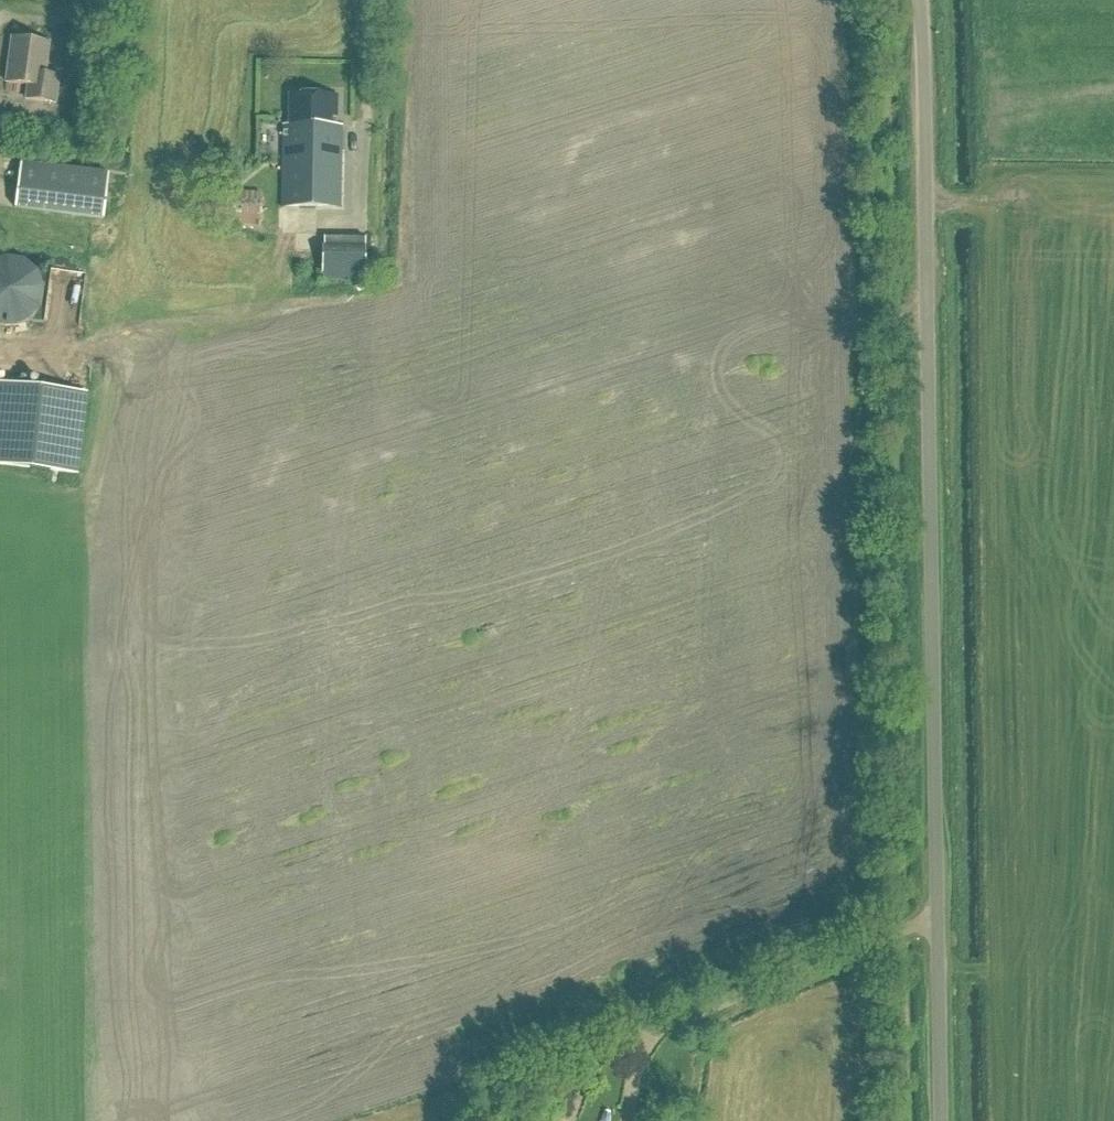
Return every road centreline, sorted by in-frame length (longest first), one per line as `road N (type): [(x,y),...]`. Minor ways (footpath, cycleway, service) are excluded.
road 1 (unclassified): [(939,1120),(919,0)]
road 2 (track): [(367,0),(359,218)]
road 3 (track): [(1084,205),(924,204)]

